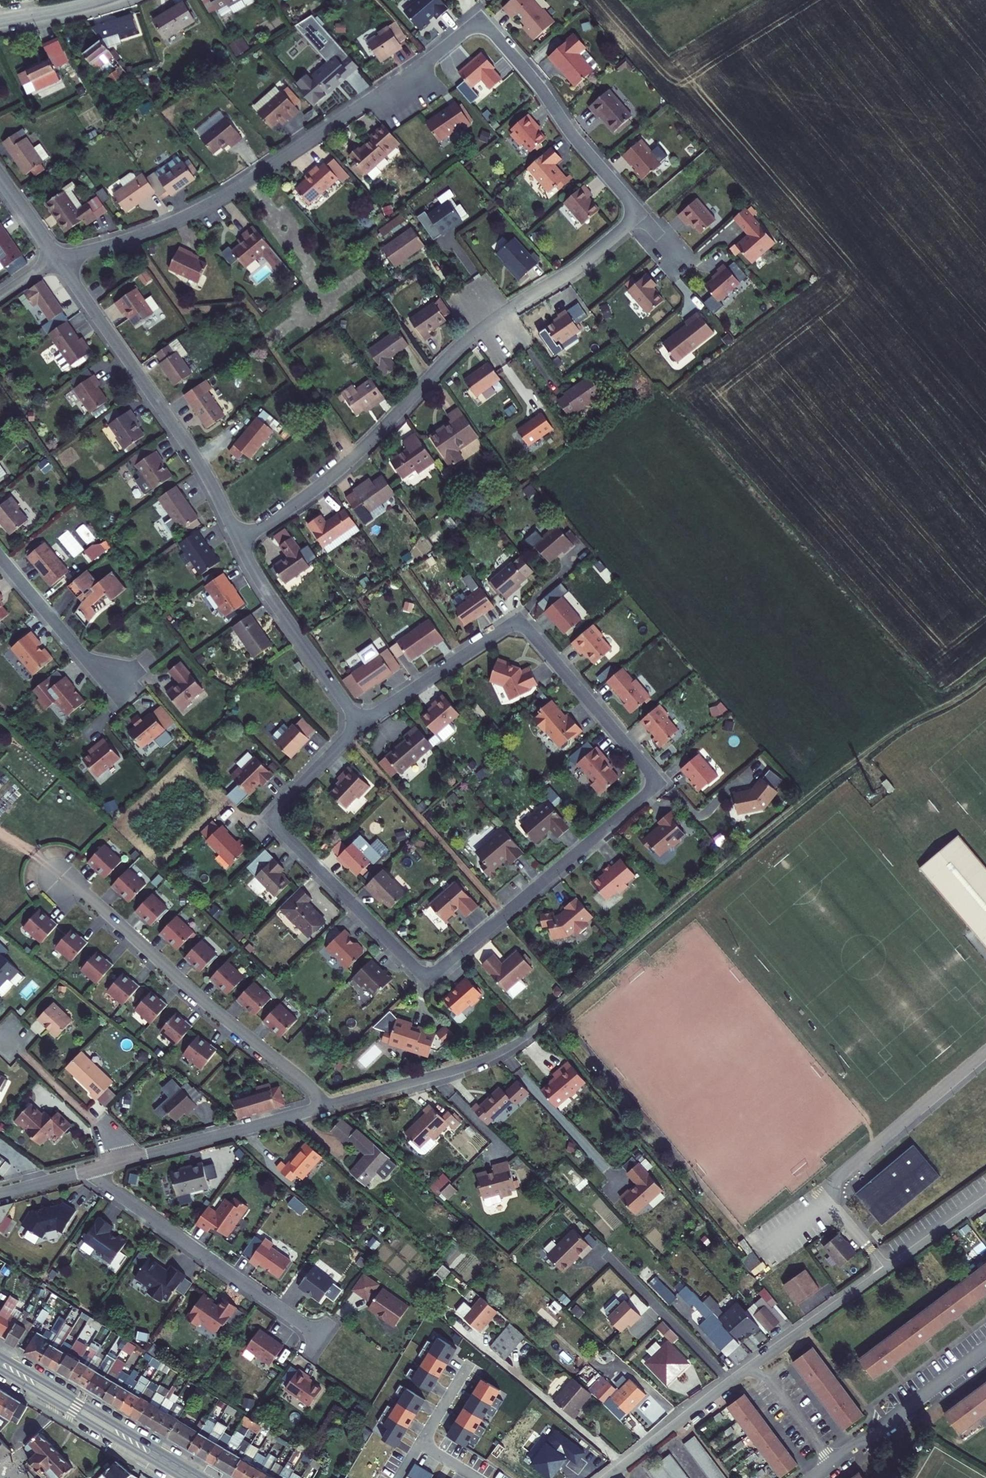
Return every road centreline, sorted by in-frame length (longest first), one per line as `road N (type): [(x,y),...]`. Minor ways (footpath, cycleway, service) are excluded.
road 1 (residential): [(61,264),(216,201),(476,27),(493,33),(639,213),(573,270),(480,328),(348,461),(238,541)]
road 2 (residential): [(419,972),(439,970),(645,795),(652,776),(521,624),(361,725)]
road 3 (track): [(537,1028),(821,787),(985,679)]
road 4 (residential): [(606,1477),(985,1200)]
road 5 (residential): [(320,1108),(303,1081),(62,879)]
road 6 (residential): [(361,725),(279,807),(277,824),(419,972)]
road 7 (residential): [(238,541),(191,451),(61,264)]
road 8 (residential): [(99,1168),(108,1188),(316,1332)]
road 9 (secondary): [(204,1477),(0,1356)]
road 10 (residential): [(320,1108),(467,1066),(537,1028)]
road 11 (residential): [(361,725),(238,541)]
road 12 (residential): [(813,1477),(985,1348)]
road 13 (secondary): [(0,1370),(181,1477)]
road 14 (residential): [(125,1161),(320,1108)]
road 15 (residential): [(119,678),(84,657),(0,558)]

